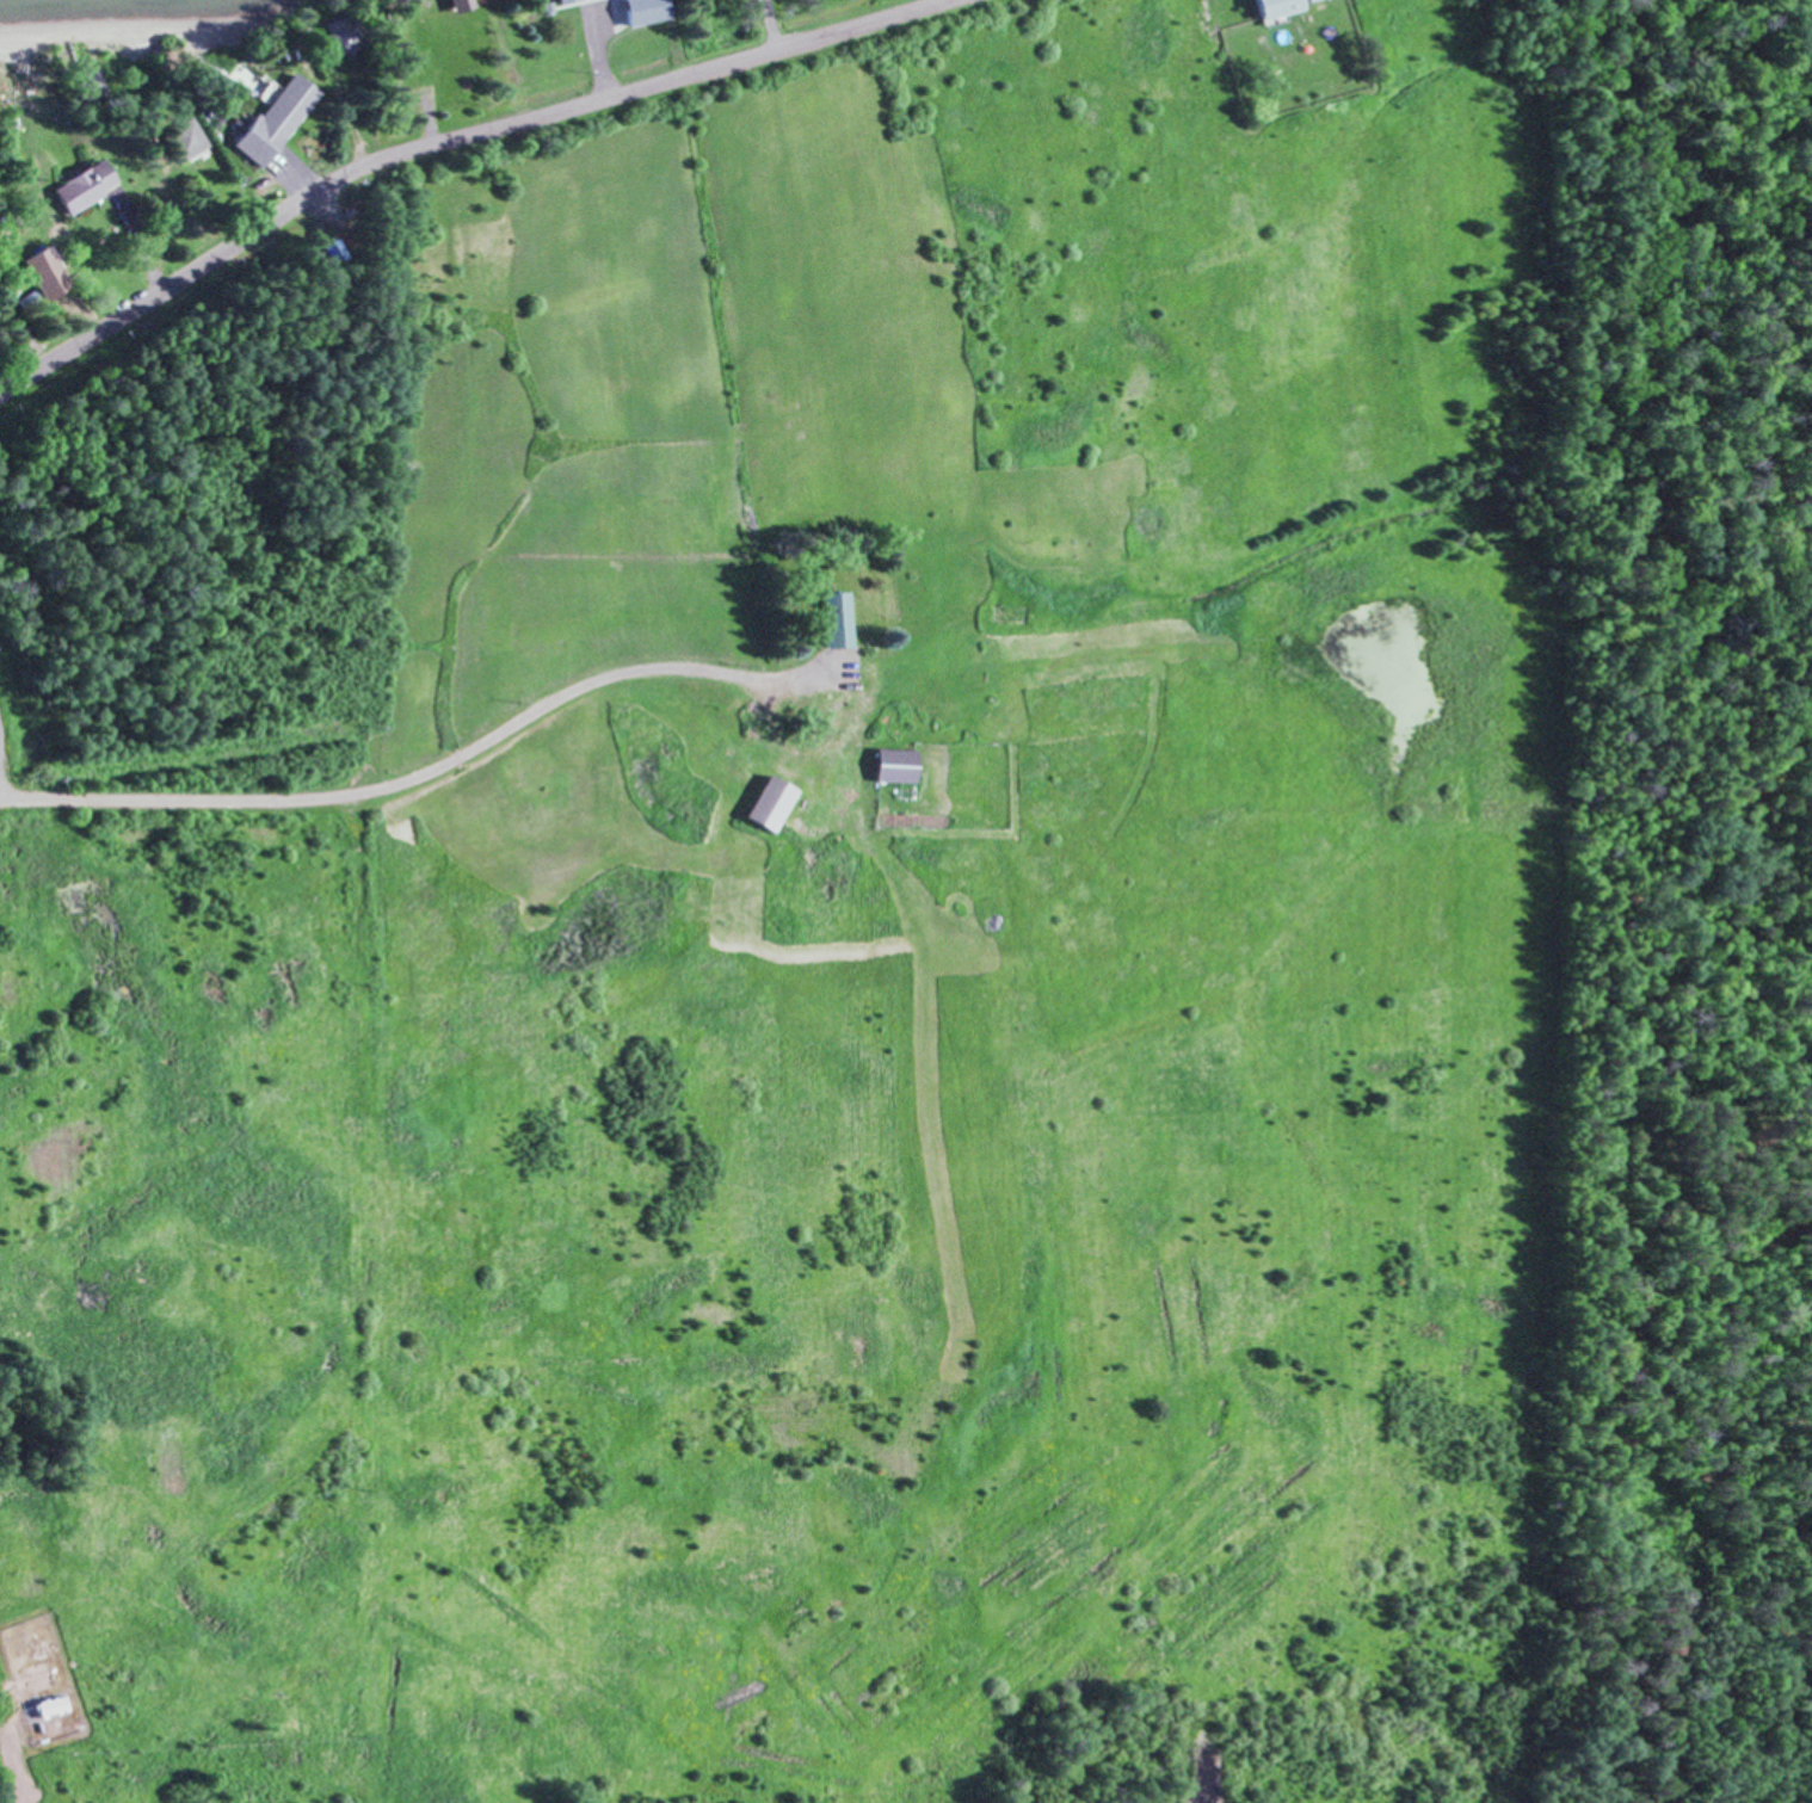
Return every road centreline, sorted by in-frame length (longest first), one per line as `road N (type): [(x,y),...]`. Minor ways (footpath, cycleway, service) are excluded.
road 1 (residential): [(0,393),(387,158),(939,0)]

